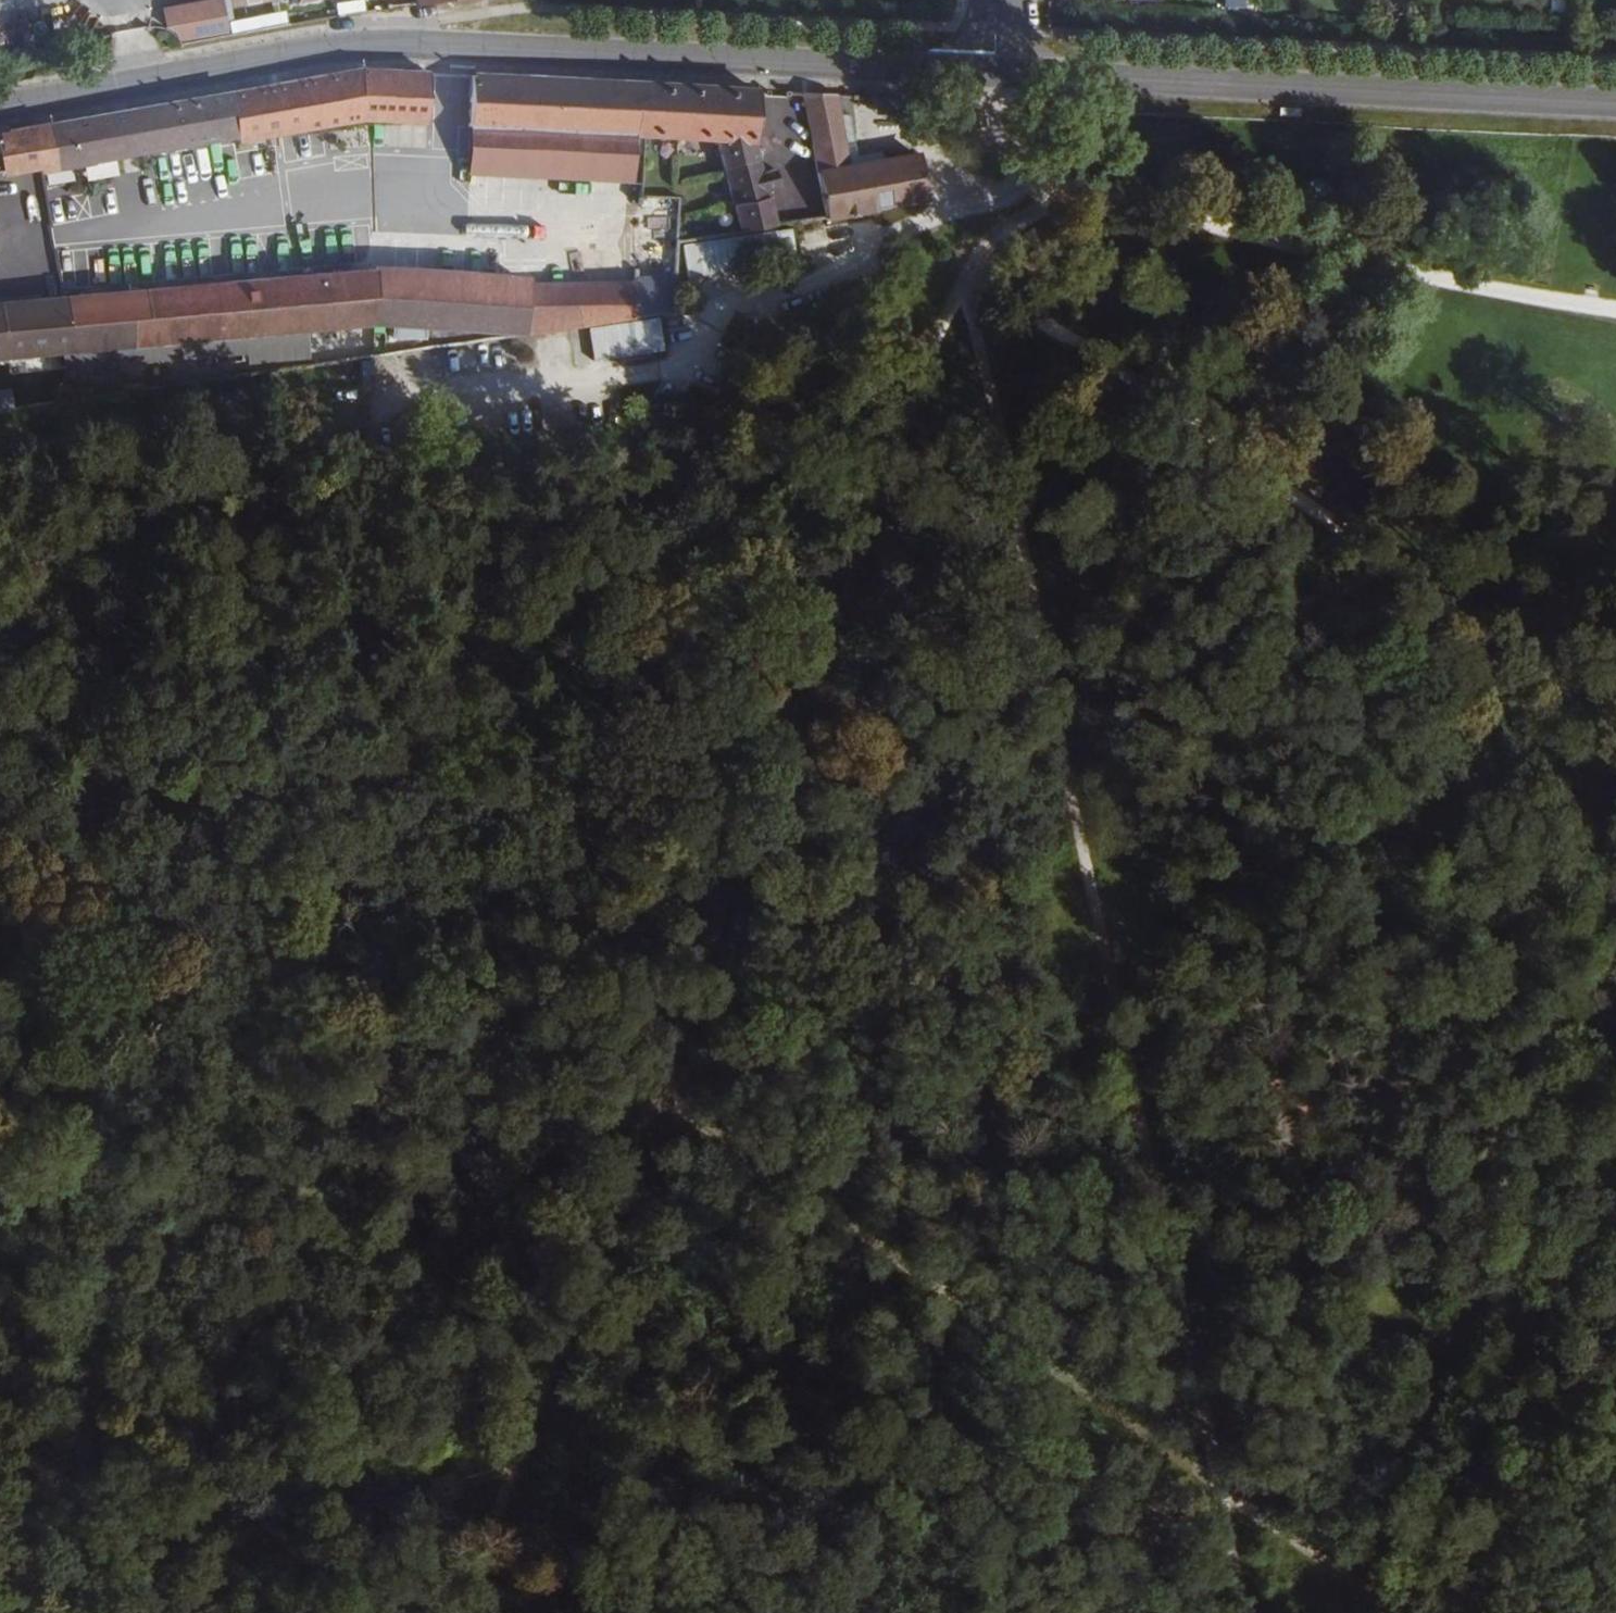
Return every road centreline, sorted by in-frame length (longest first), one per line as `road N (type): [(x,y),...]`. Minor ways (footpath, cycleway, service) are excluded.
road 1 (secondary): [(984,77),(328,47),(0,107)]
road 2 (secondary): [(1615,106),(984,77)]

